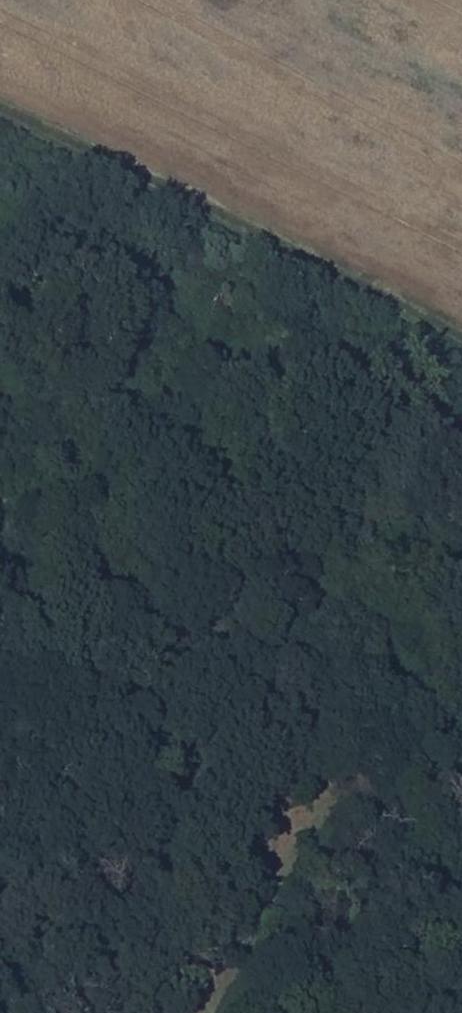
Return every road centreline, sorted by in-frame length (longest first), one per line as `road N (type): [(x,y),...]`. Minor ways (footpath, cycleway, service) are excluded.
road 1 (track): [(0,112),(461,340)]

